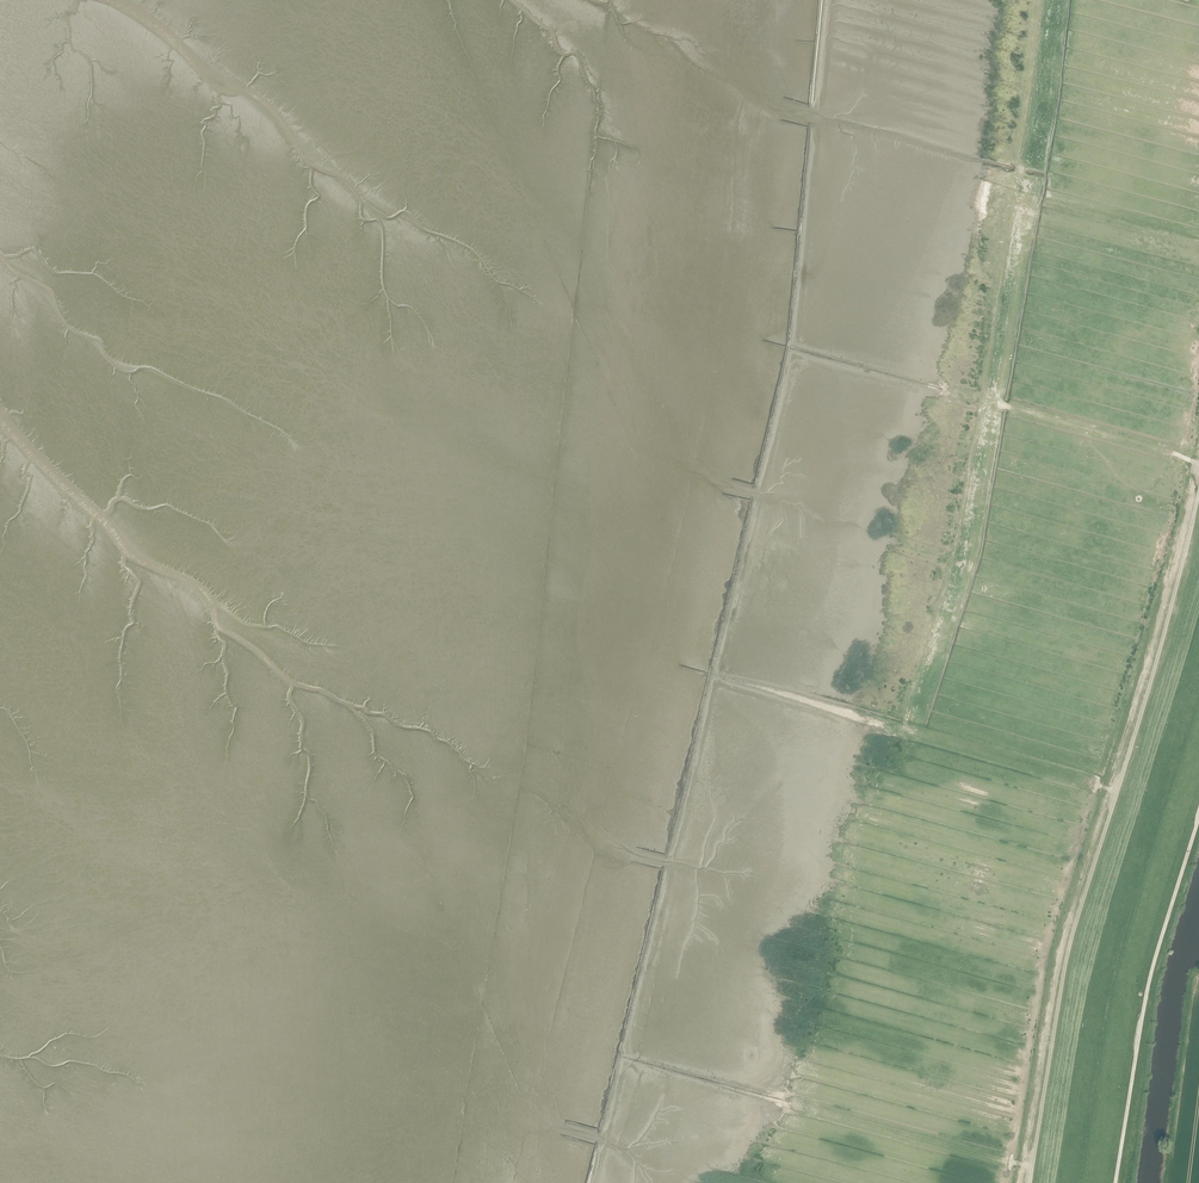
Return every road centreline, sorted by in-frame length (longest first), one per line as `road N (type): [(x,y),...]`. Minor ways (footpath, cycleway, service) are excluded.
road 1 (track): [(1029,1182),(1072,936),(1142,714),(1198,492)]
road 2 (track): [(1198,816),(1150,977),(1115,1182)]

